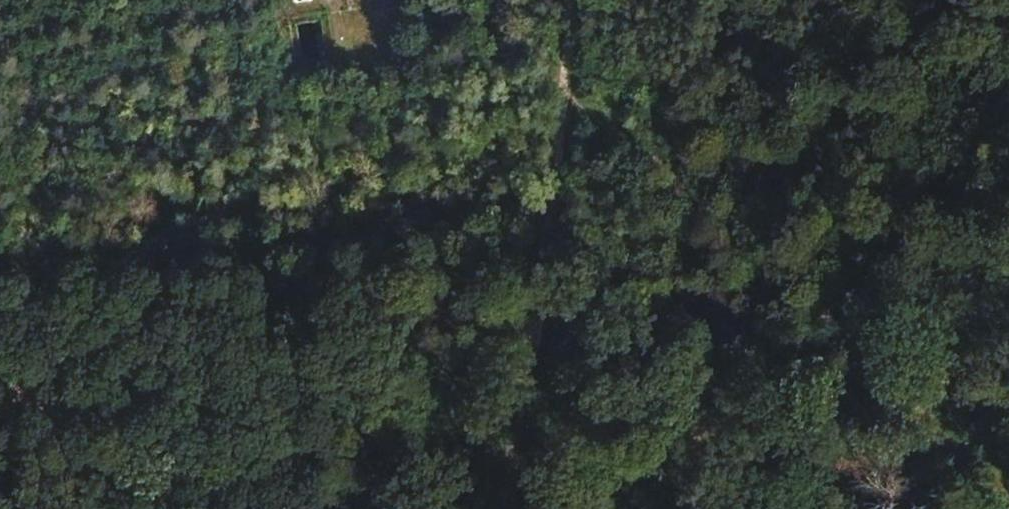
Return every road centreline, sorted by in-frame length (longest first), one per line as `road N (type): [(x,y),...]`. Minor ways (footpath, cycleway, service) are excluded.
road 1 (motorway): [(0,114),(693,0)]
road 2 (track): [(977,508),(557,95)]
road 3 (track): [(504,508),(569,0)]
road 4 (motorway): [(365,0),(0,57)]

